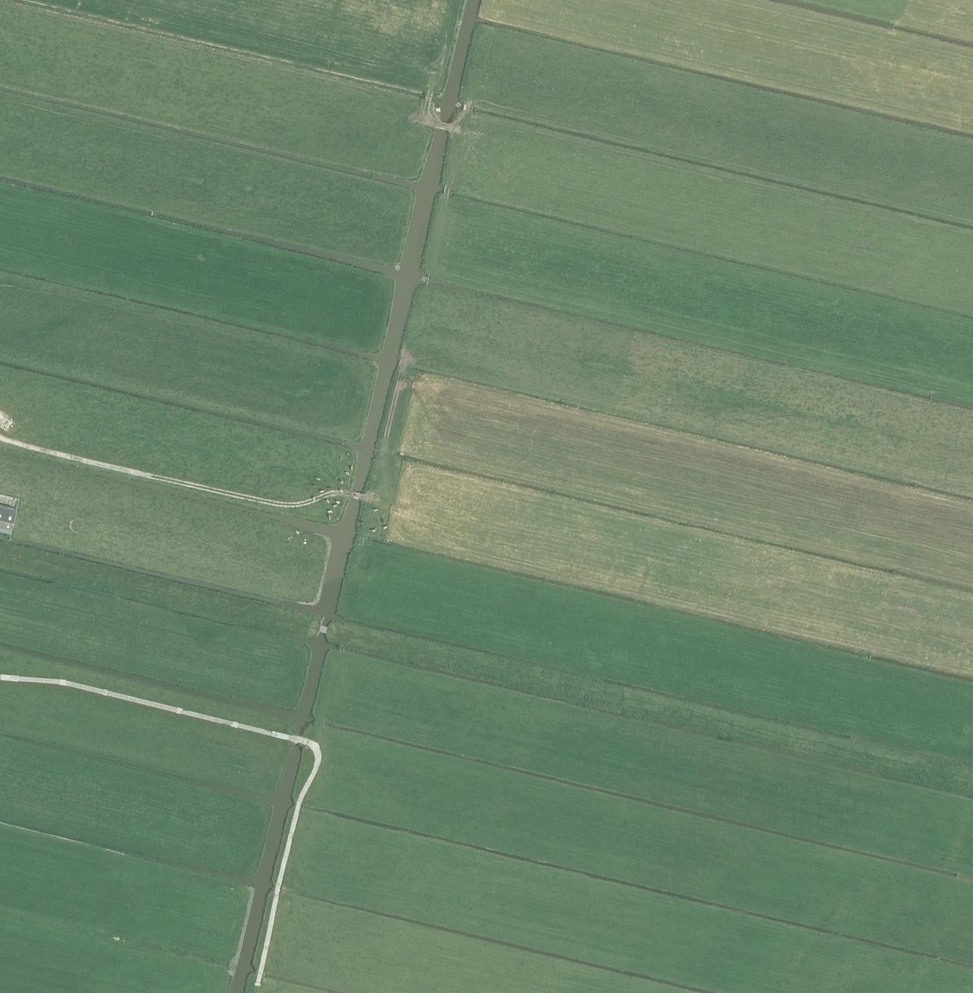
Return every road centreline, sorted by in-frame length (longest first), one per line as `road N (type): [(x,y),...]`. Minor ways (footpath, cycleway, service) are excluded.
road 1 (track): [(358,563),(373,501),(511,560),(972,665)]
road 2 (track): [(0,55),(88,28),(364,93),(426,120),(430,95)]
road 3 (track): [(0,437),(286,505),(334,491),(369,499)]
road 4 (track): [(139,0),(338,45),(433,85),(430,95)]
road 5 (track): [(0,677),(69,684),(309,743)]
road 6 (track): [(257,992),(300,801),(316,766),(309,743)]
road 7 (track): [(426,120),(459,129),(446,203),(516,232)]
road 8 (track): [(403,364),(369,499)]

